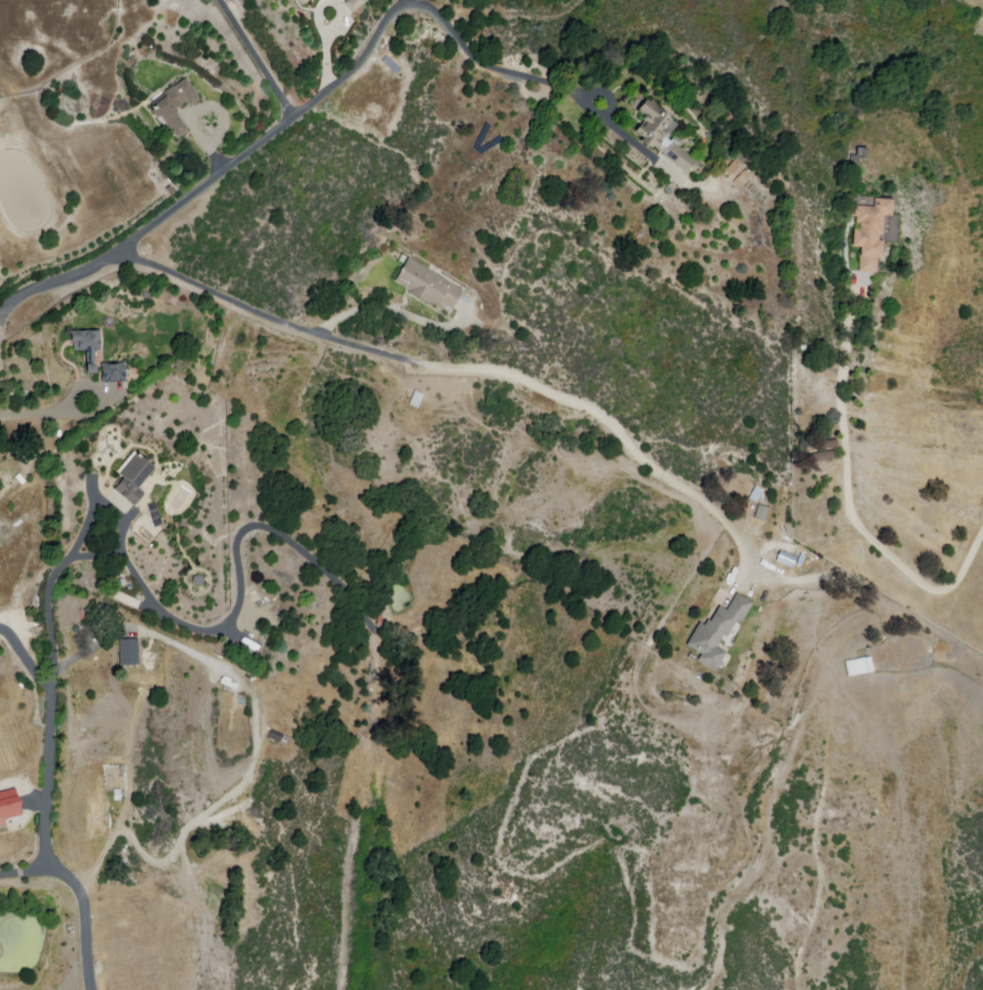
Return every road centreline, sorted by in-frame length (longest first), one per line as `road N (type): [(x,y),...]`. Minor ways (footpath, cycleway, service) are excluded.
road 1 (residential): [(0,318),(20,296),(116,251),(341,82),(405,3),(425,6),(471,55),(498,69),(602,104)]
road 2 (residential): [(90,989),(85,908),(70,880),(48,866),(56,687)]
road 3 (residential): [(294,115),(222,0)]

